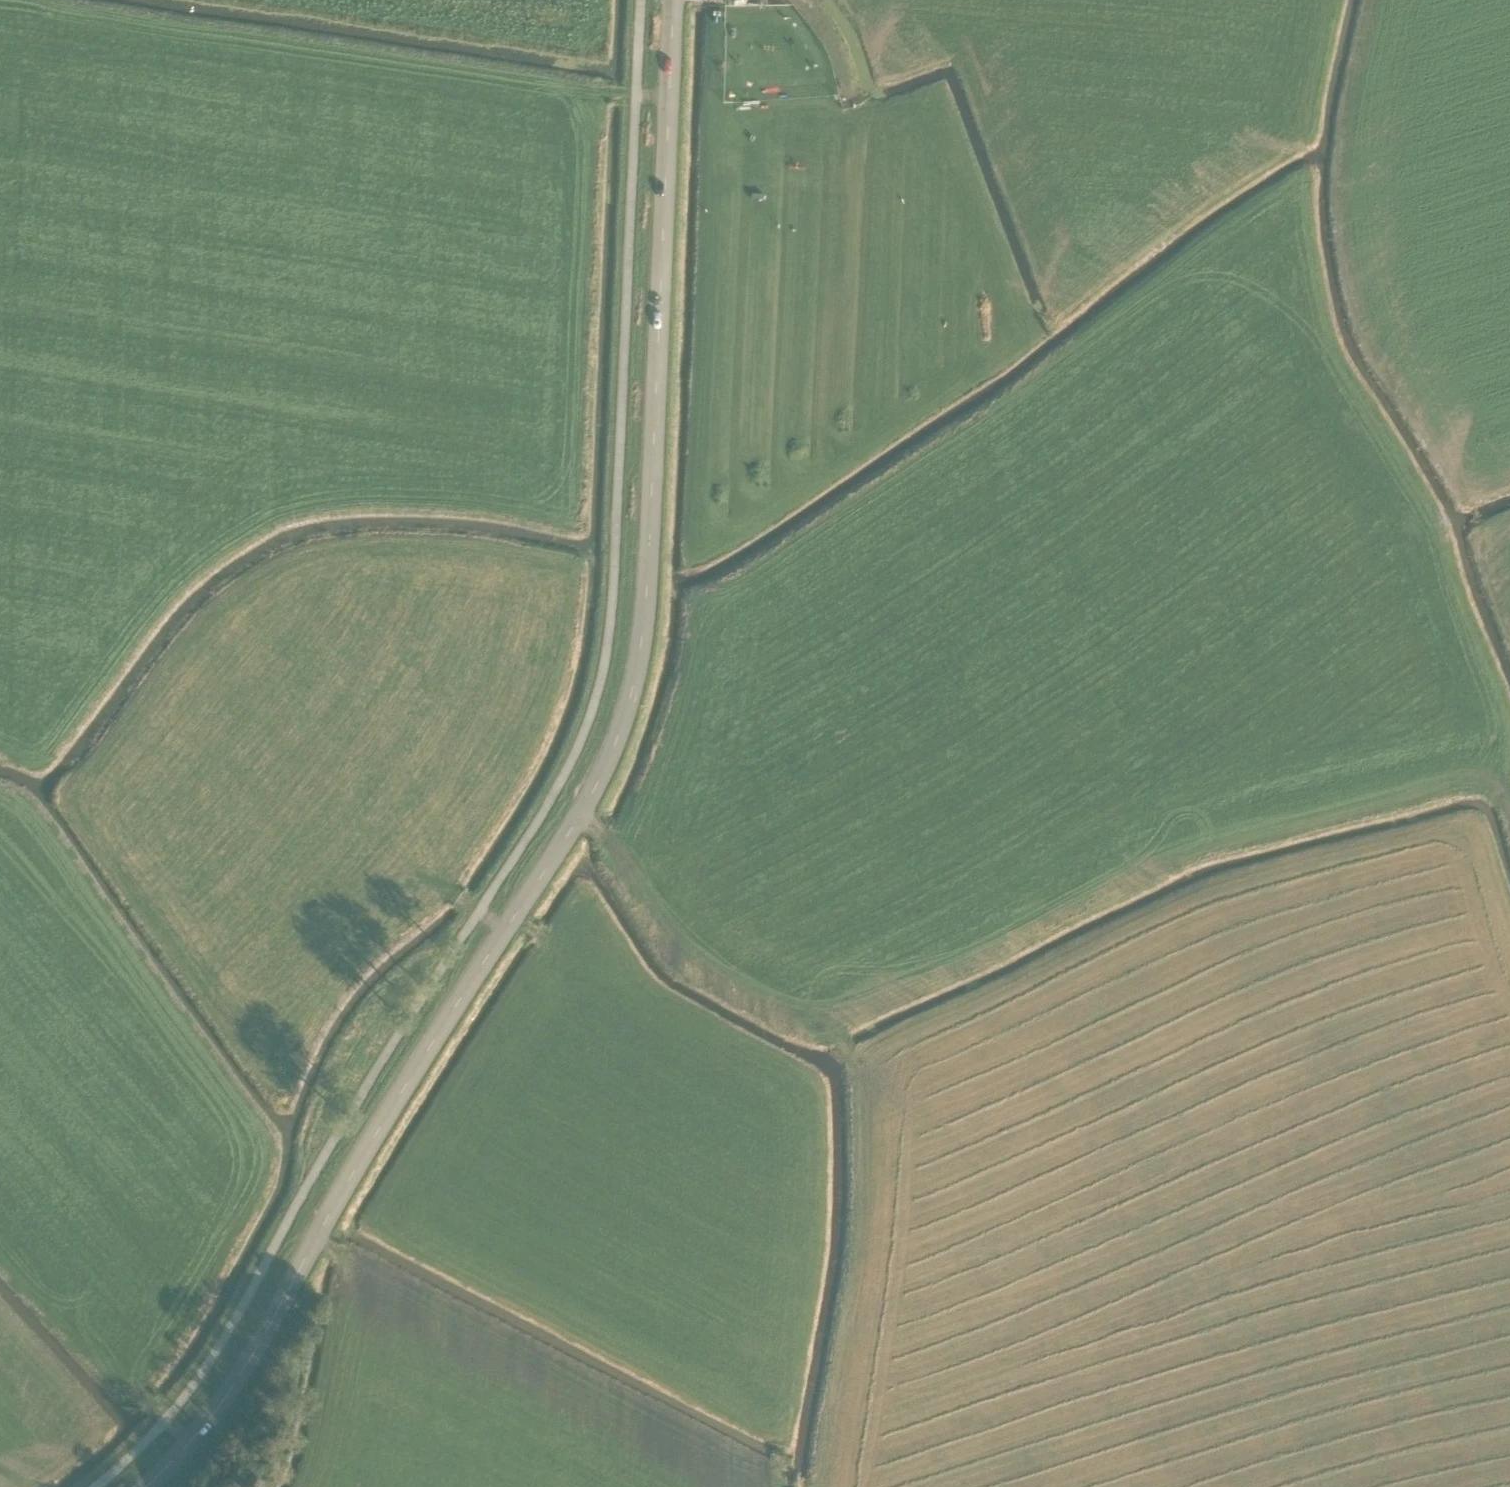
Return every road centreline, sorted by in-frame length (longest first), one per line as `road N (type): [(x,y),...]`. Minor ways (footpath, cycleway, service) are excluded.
road 1 (secondary): [(155,1486),(197,1447),(584,811),(636,691),(673,0)]
road 2 (track): [(584,811),(683,936),(720,968),(815,1011),(917,983),(1135,881),(1377,797),(1472,781),(1496,789),(1509,818)]

